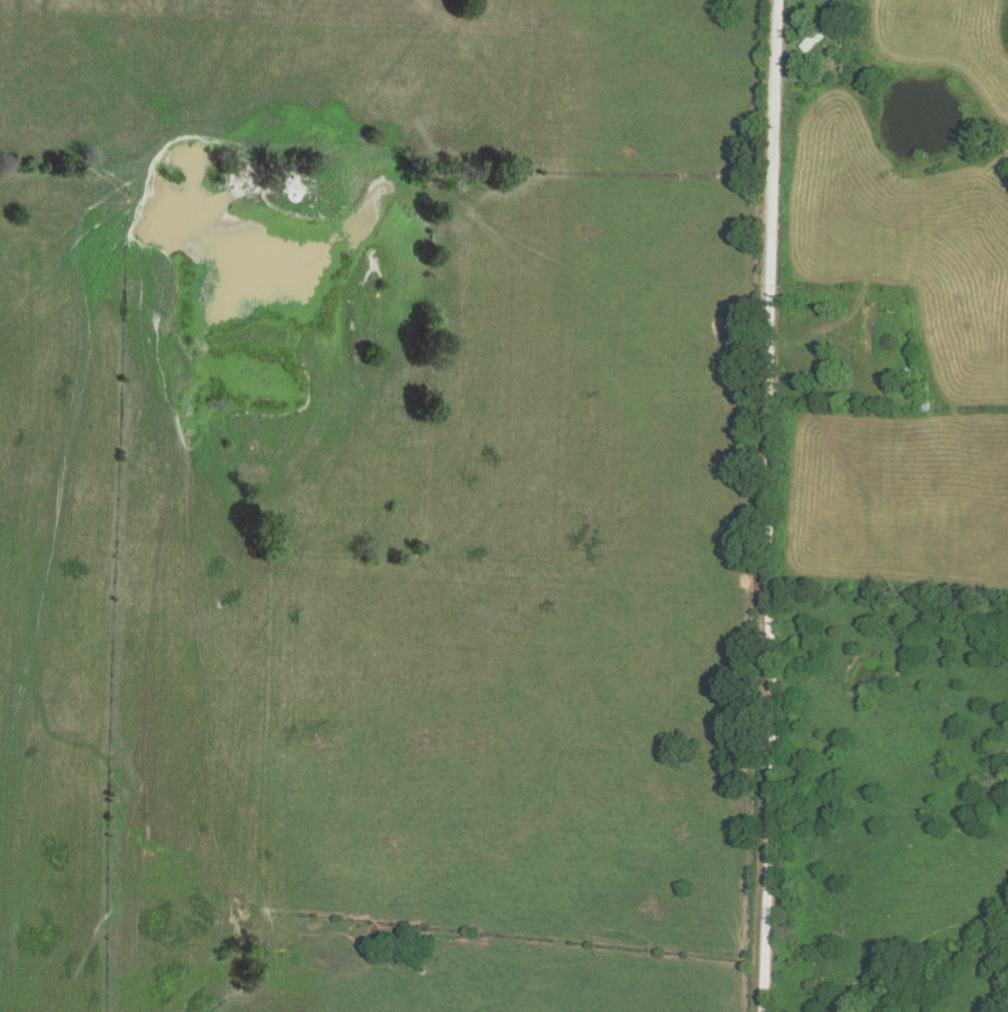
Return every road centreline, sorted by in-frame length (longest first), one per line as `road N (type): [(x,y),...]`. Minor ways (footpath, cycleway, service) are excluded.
road 1 (residential): [(759,1011),(776,0)]

